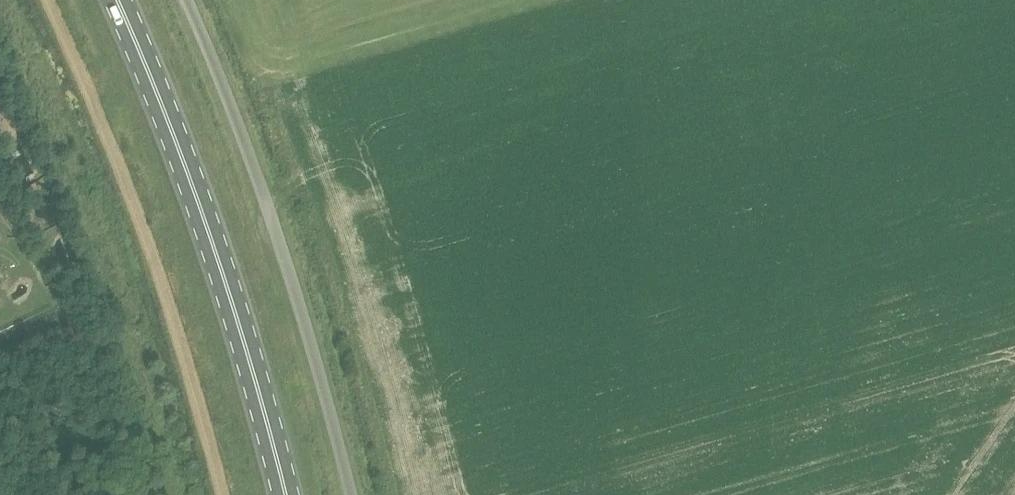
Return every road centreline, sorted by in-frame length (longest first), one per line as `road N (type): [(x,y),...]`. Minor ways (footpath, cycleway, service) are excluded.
road 1 (primary): [(122,0),(207,218),(281,494)]

